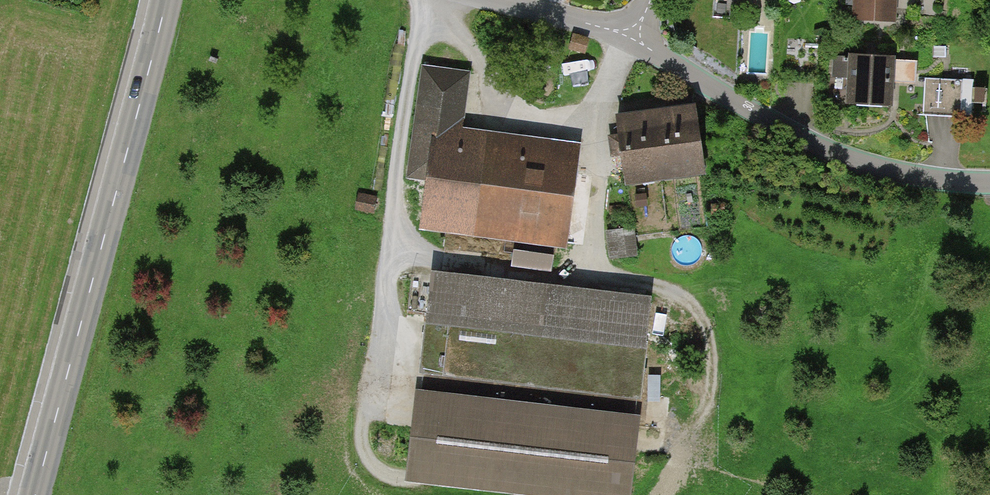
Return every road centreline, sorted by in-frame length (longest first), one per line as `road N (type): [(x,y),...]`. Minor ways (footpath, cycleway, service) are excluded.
road 1 (track): [(425,0),(405,111),(395,252),(593,273),(603,104),(633,33)]
road 2 (secondary): [(166,0),(35,494)]
road 3 (unclassified): [(989,182),(926,178),(830,151),(633,33)]
road 4 (unclassified): [(633,33),(500,0)]

